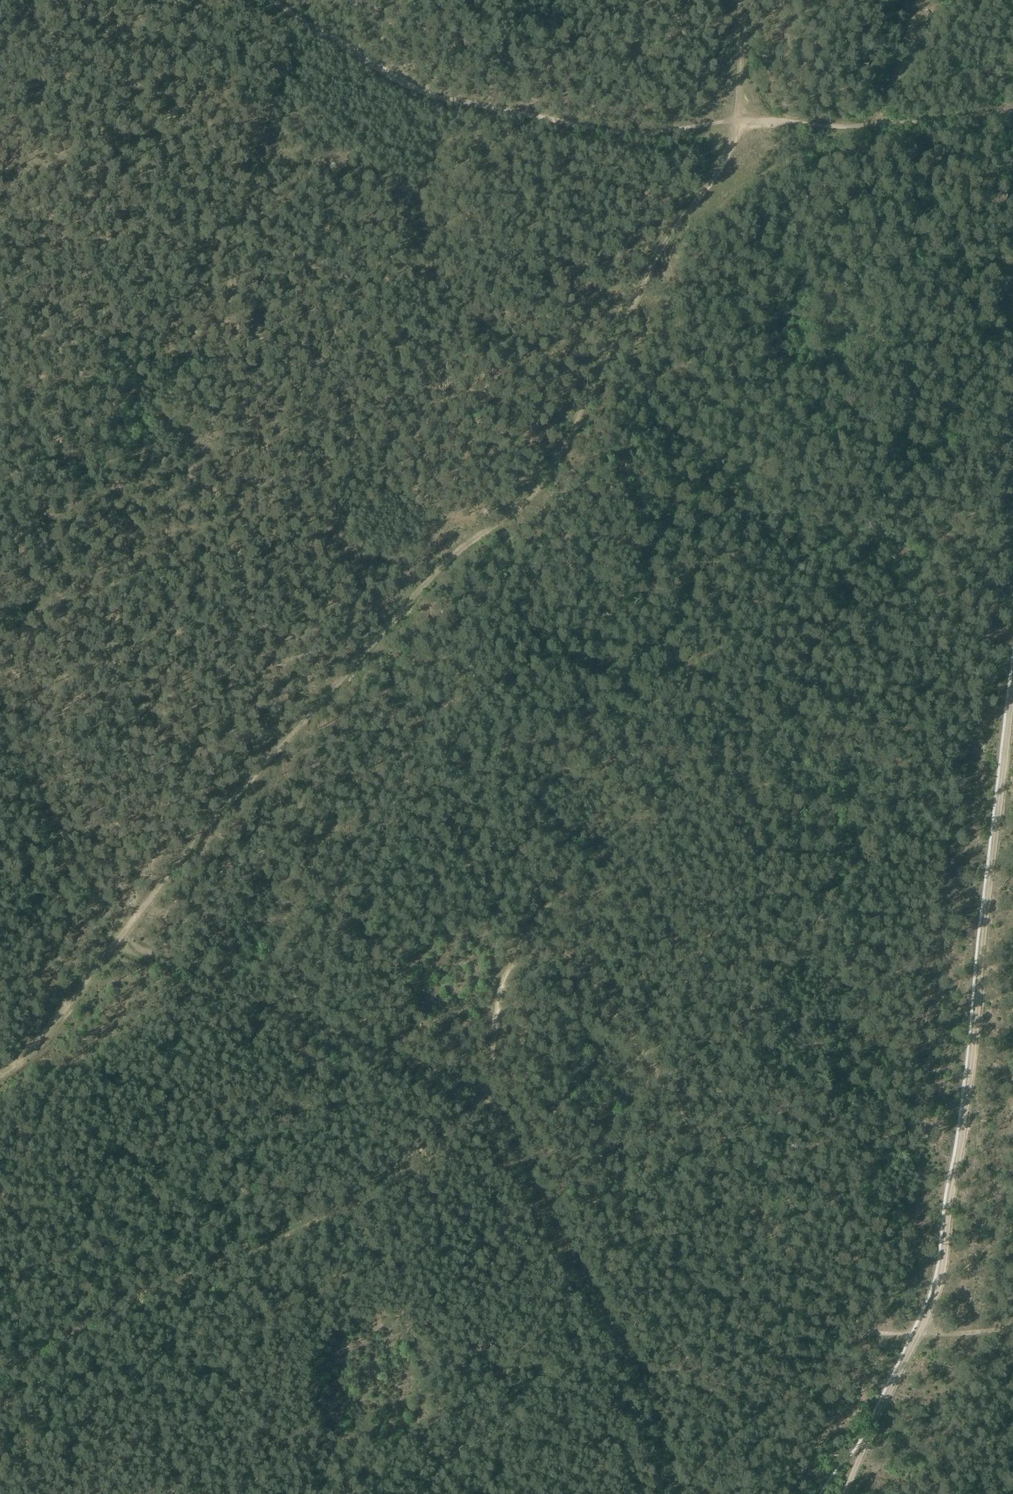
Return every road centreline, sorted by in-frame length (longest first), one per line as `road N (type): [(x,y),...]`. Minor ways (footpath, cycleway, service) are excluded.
road 1 (track): [(0,1065),(60,1018),(143,897),(439,564),(574,450),(660,265),(733,138),(741,0)]
road 2 (track): [(1012,1326),(862,1334)]

